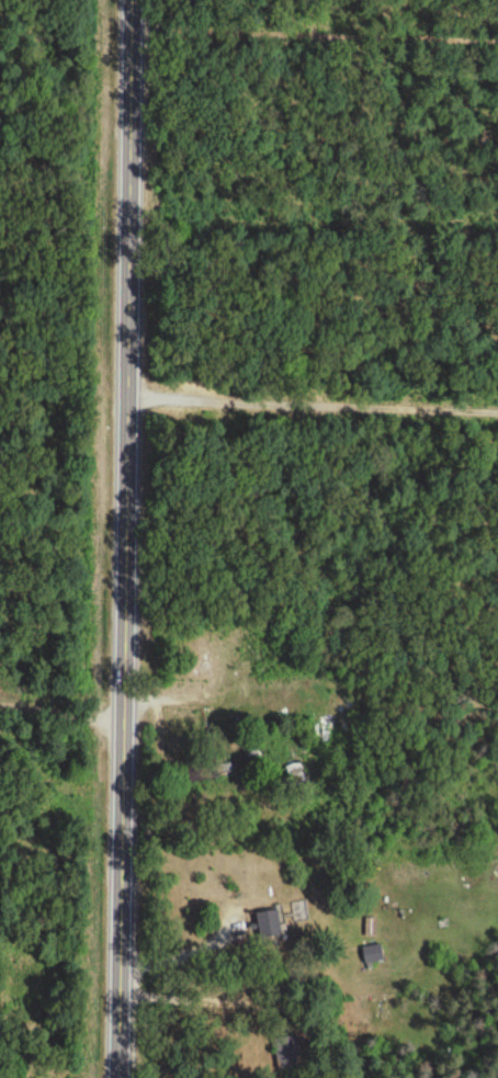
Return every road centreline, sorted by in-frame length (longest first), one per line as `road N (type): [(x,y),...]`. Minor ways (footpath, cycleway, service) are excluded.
road 1 (tertiary): [(116,1077),(130,0)]

